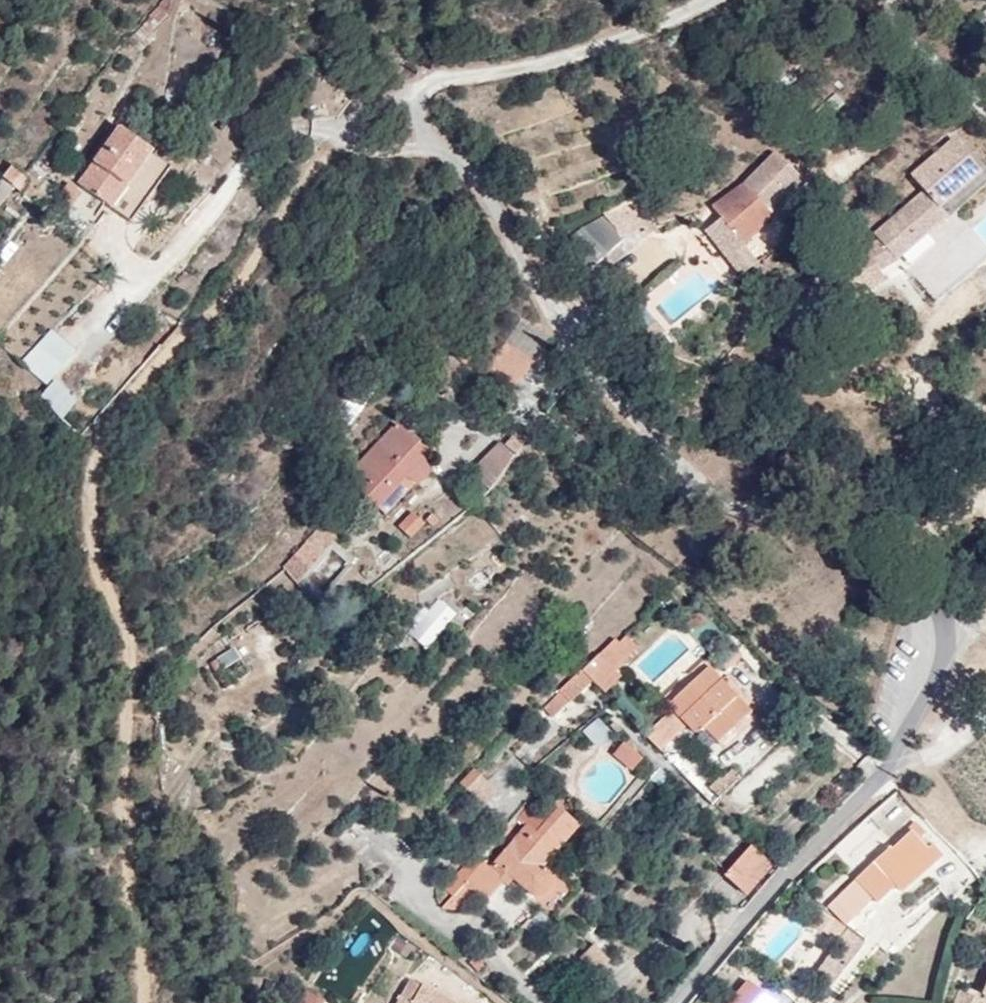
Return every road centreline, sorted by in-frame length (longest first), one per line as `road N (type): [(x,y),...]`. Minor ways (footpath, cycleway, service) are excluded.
road 1 (track): [(422,84),(366,108),(322,153),(220,298),(122,405),(95,469),(101,562),(140,645),(120,782),(146,1002)]
road 2 (track): [(422,84),(428,143),(503,226),(571,354),(636,433),(765,516),(926,542)]
road 3 (residential): [(886,774),(677,1002)]
road 4 (track): [(707,0),(671,21),(543,66),(422,84)]

